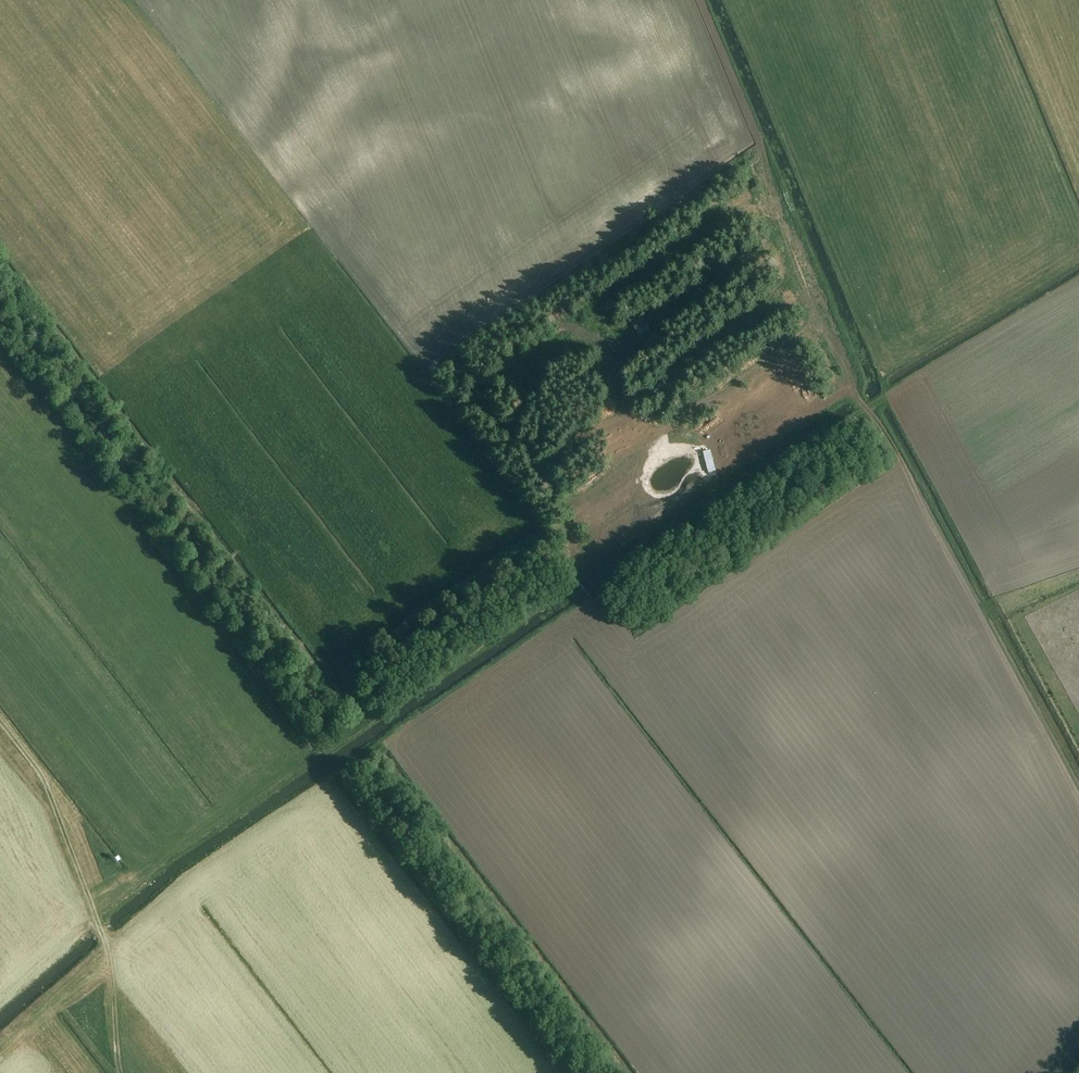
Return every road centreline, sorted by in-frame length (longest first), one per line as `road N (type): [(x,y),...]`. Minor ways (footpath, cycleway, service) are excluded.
road 1 (track): [(0,1011),(207,831),(855,389)]
road 2 (track): [(703,0),(848,376),(1078,787)]

